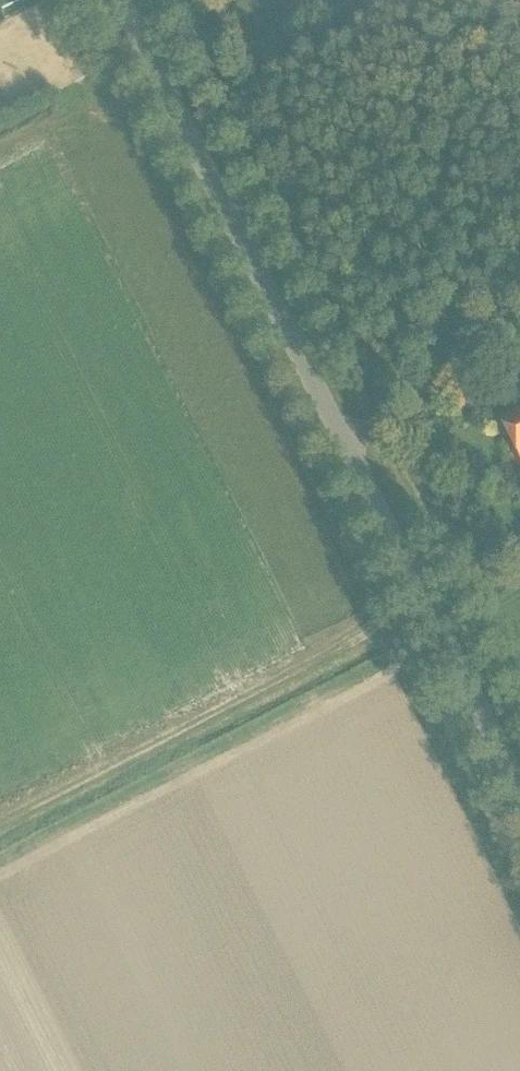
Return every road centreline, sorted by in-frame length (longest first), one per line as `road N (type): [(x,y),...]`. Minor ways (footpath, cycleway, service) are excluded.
road 1 (unclassified): [(519,807),(114,0)]

